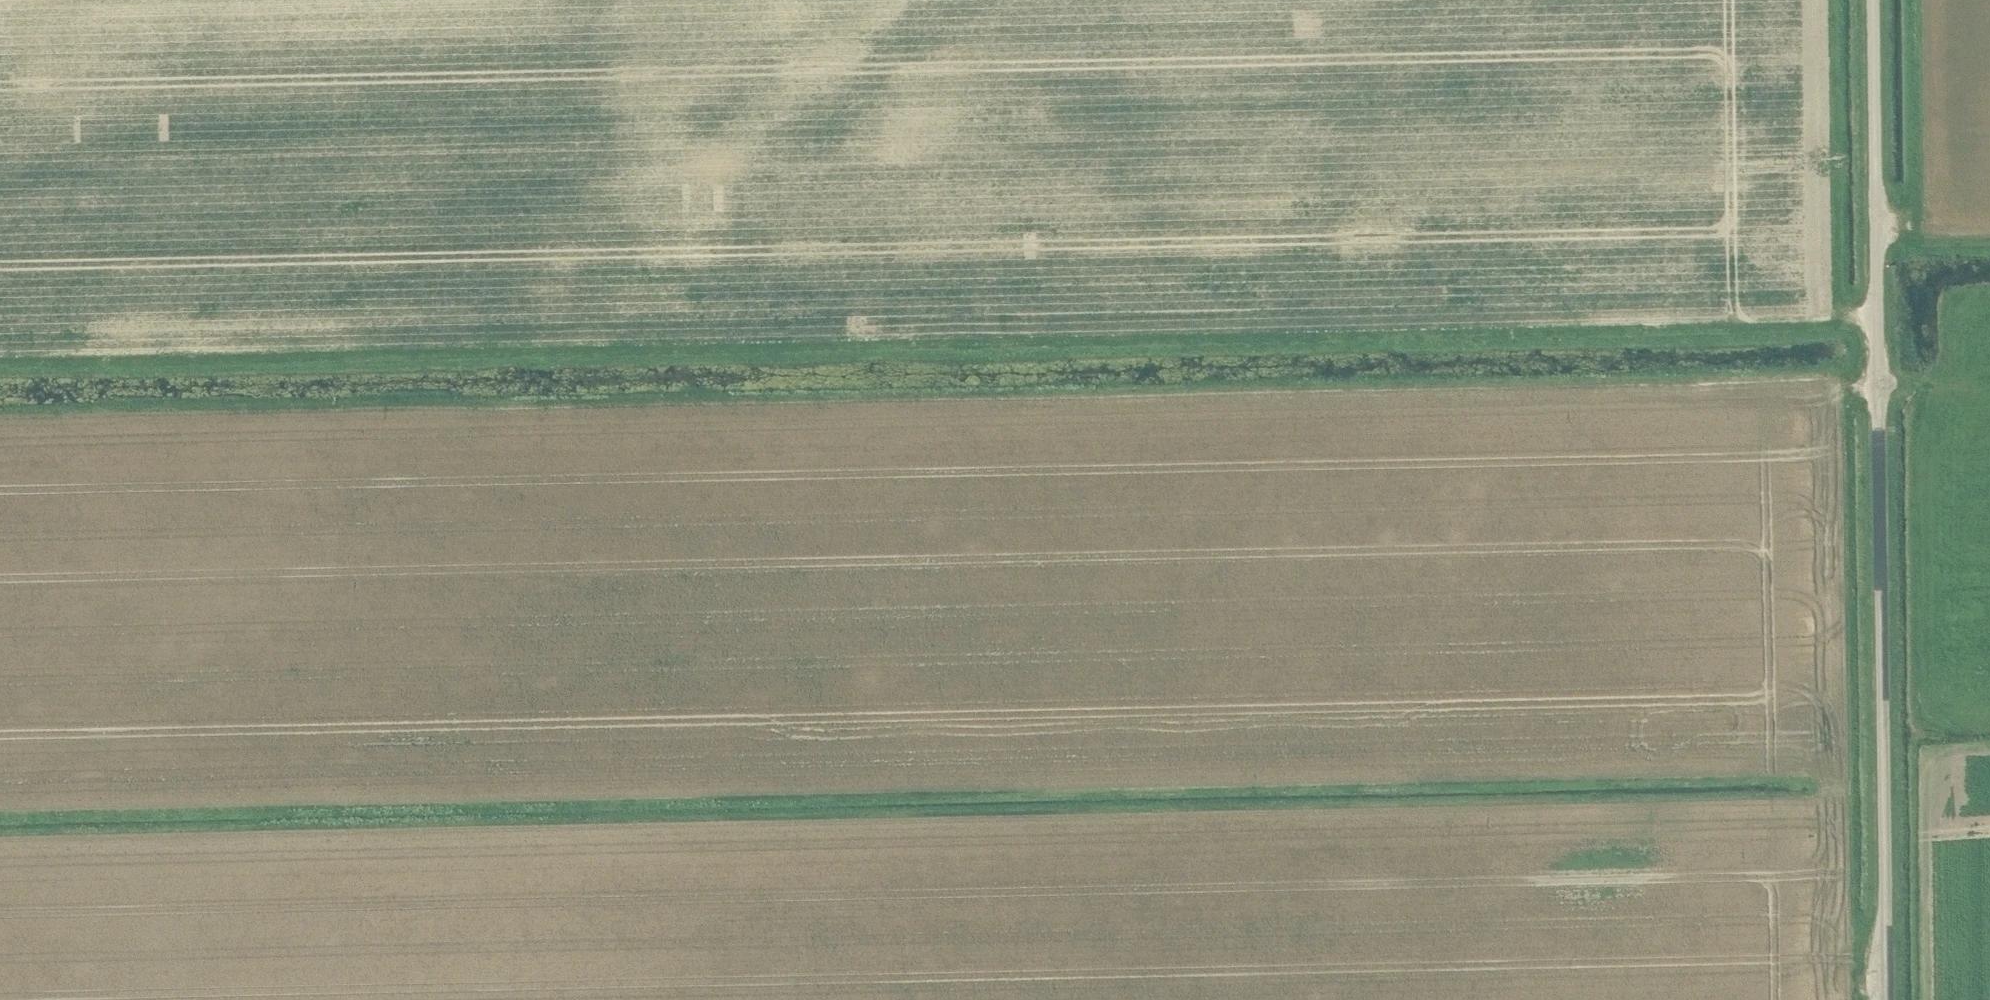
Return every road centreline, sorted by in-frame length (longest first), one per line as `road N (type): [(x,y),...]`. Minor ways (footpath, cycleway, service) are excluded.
road 1 (unclassified): [(1887,999),(1873,0)]

